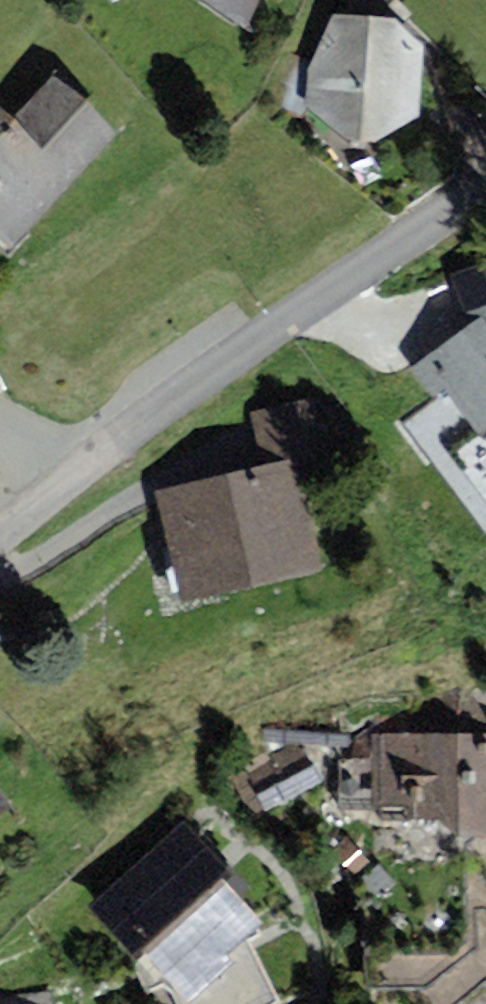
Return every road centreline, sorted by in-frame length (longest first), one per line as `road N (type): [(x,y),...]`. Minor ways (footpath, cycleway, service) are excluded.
road 1 (residential): [(485,188),(221,367),(0,538)]

